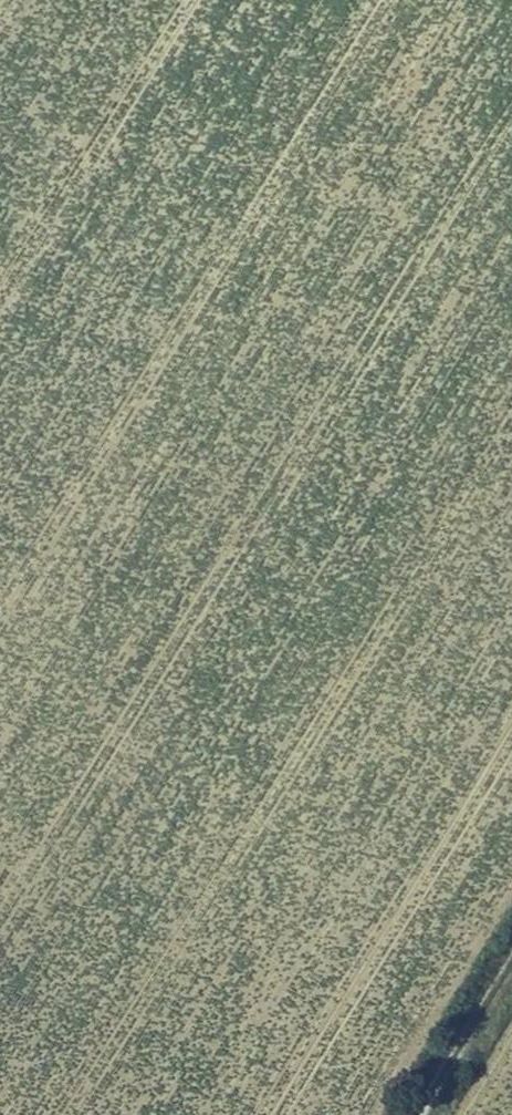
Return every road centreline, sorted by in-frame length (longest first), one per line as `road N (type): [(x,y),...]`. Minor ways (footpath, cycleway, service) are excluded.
road 1 (track): [(511,999),(442,1114)]

